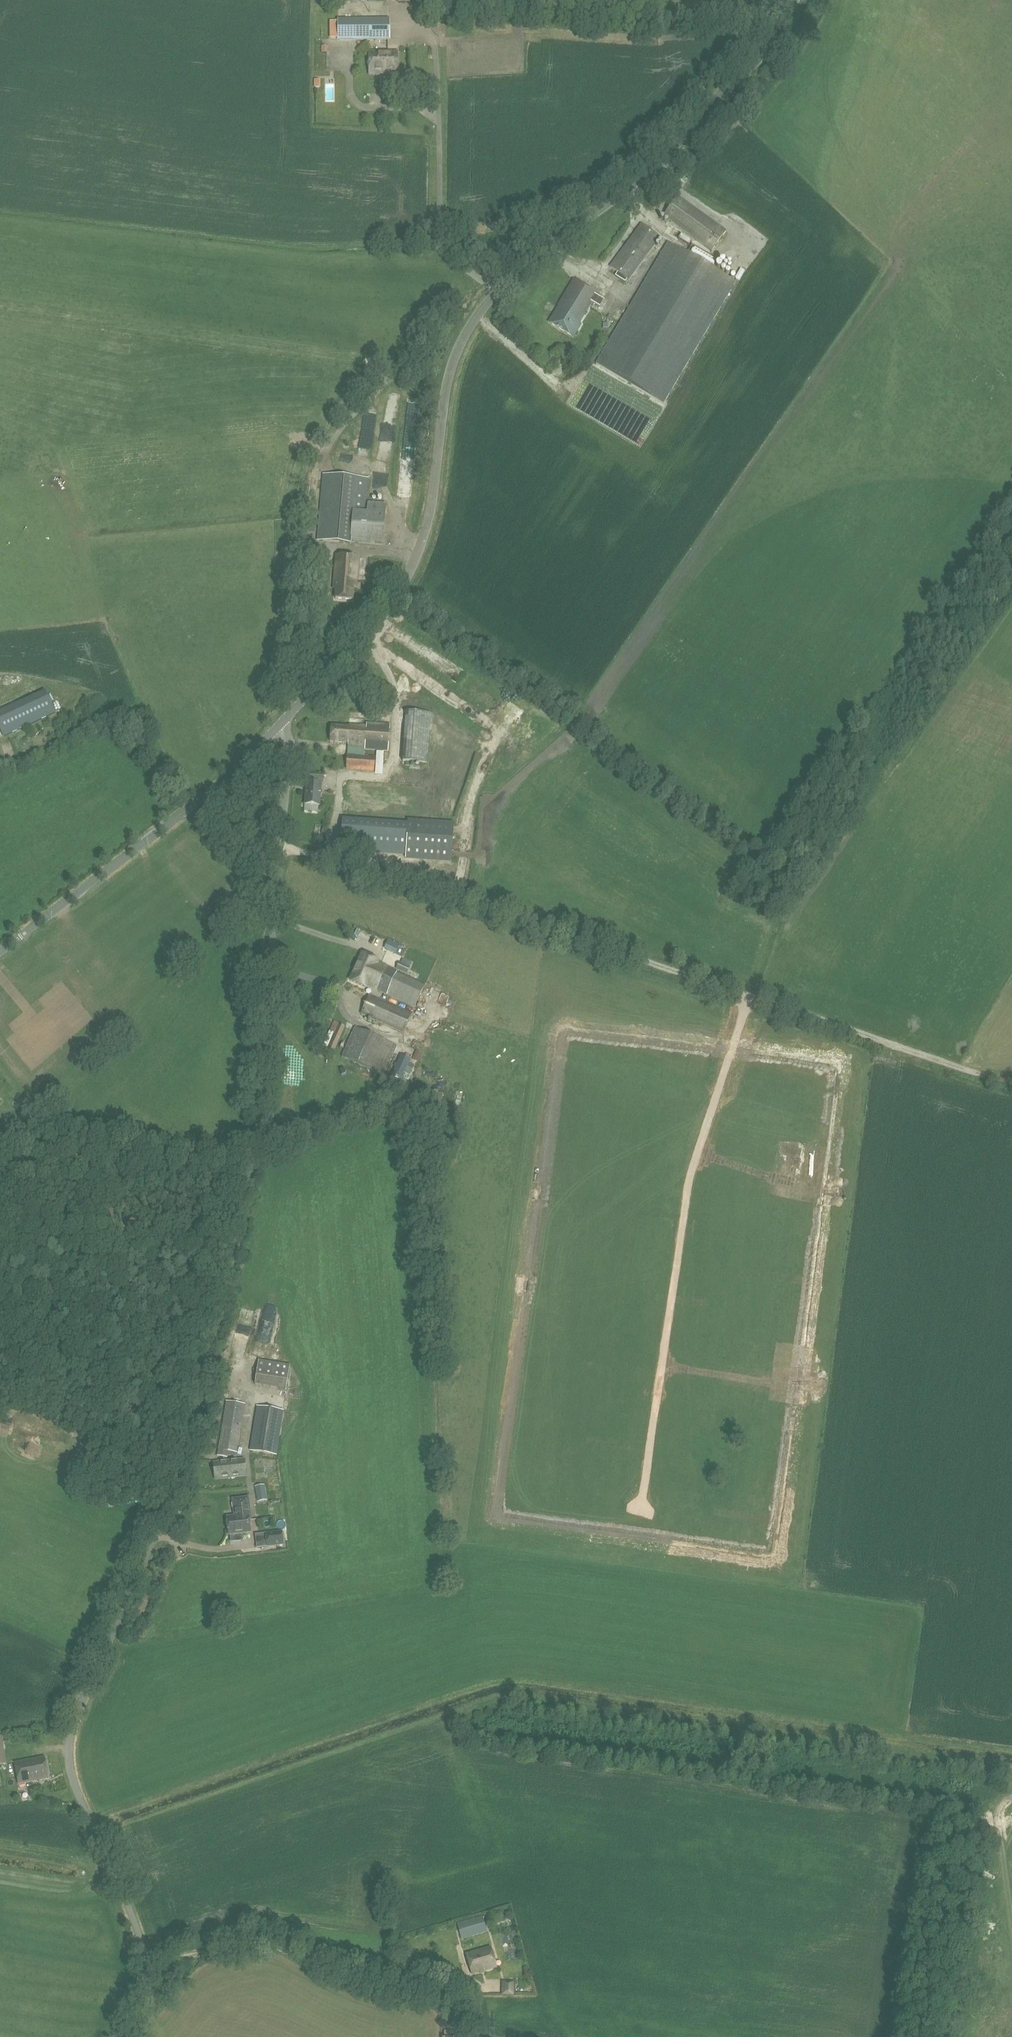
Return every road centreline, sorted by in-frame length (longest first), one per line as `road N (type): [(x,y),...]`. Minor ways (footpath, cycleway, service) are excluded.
road 1 (unclassified): [(121,2036),(148,2002),(150,1965),(70,1752),(81,1704),(182,1489),(251,1203),(289,756),(280,726)]
road 2 (tertiary): [(280,726),(377,620),(413,567),(430,516),(458,349),(474,318),(499,288),(689,133),(796,0)]
road 3 (track): [(184,812),(987,1076)]
road 4 (tertiary): [(0,953),(227,778),(280,726)]

